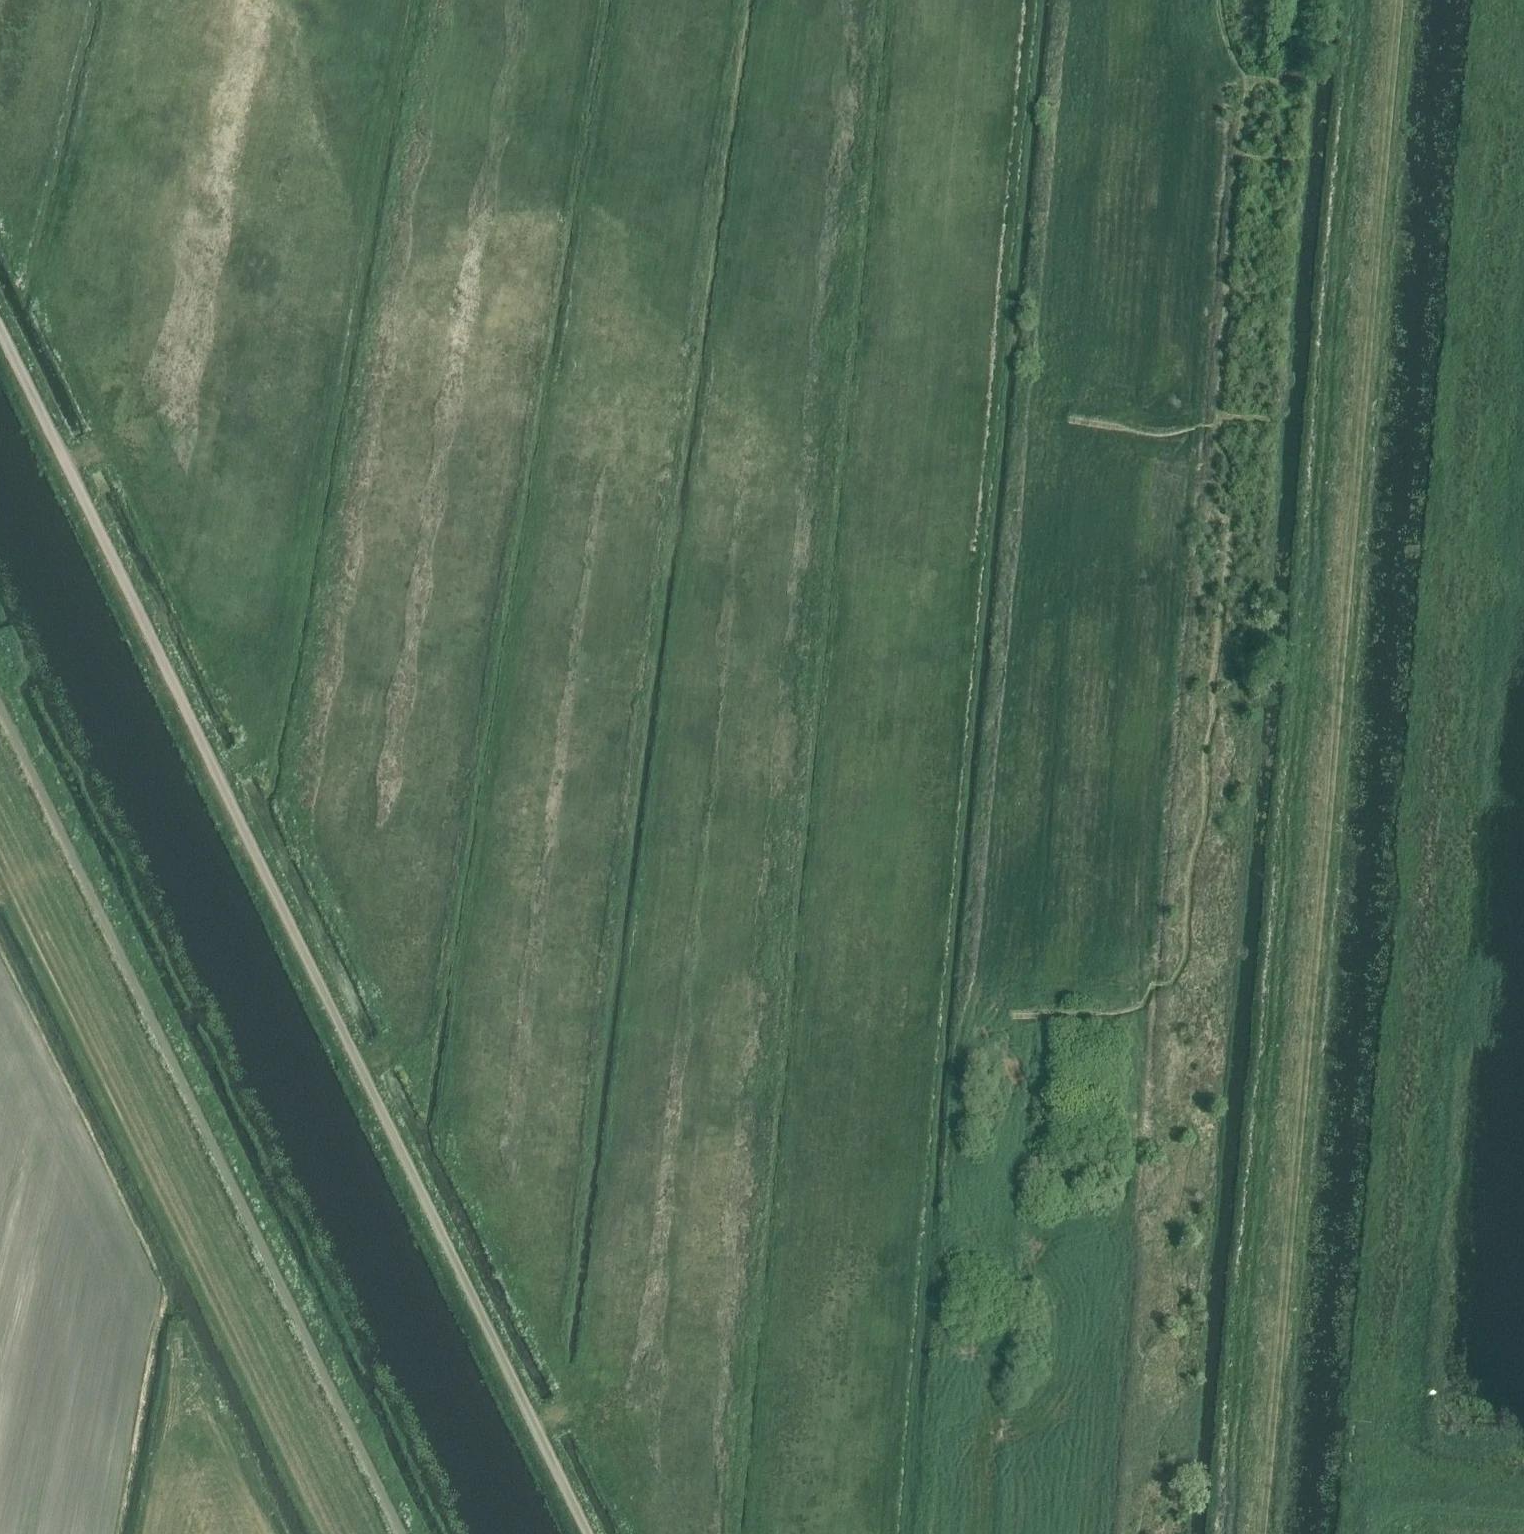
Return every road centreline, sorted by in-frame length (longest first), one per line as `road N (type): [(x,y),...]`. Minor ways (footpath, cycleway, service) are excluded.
road 1 (track): [(0,321),(592,1533)]

